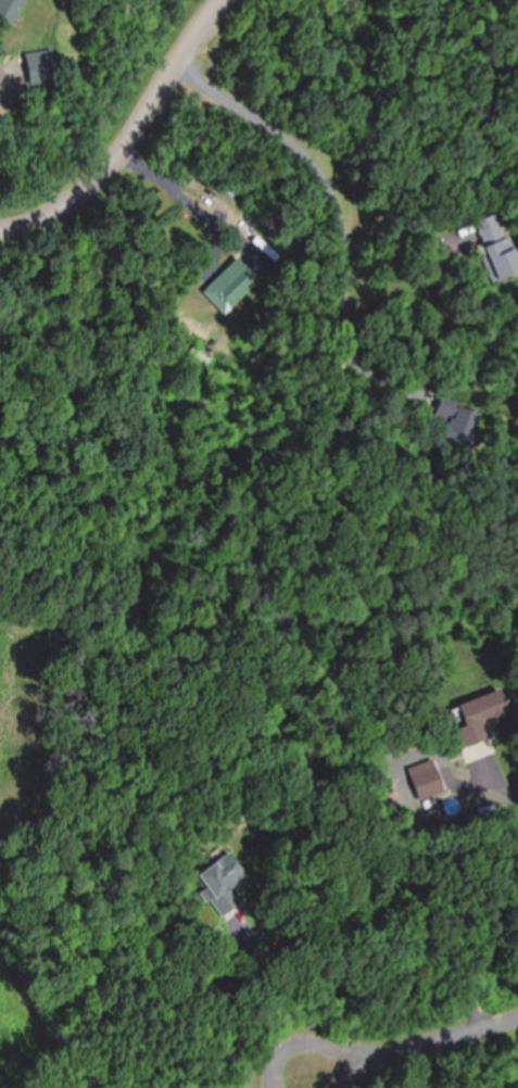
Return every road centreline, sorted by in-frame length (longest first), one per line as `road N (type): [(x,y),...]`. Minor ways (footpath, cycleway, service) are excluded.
road 1 (residential): [(0,224),(78,194),(225,0)]
road 2 (residential): [(339,1087),(390,1053),(288,1041),(274,1067),(276,1087)]
road 3 (residential): [(517,1016),(390,1053)]

